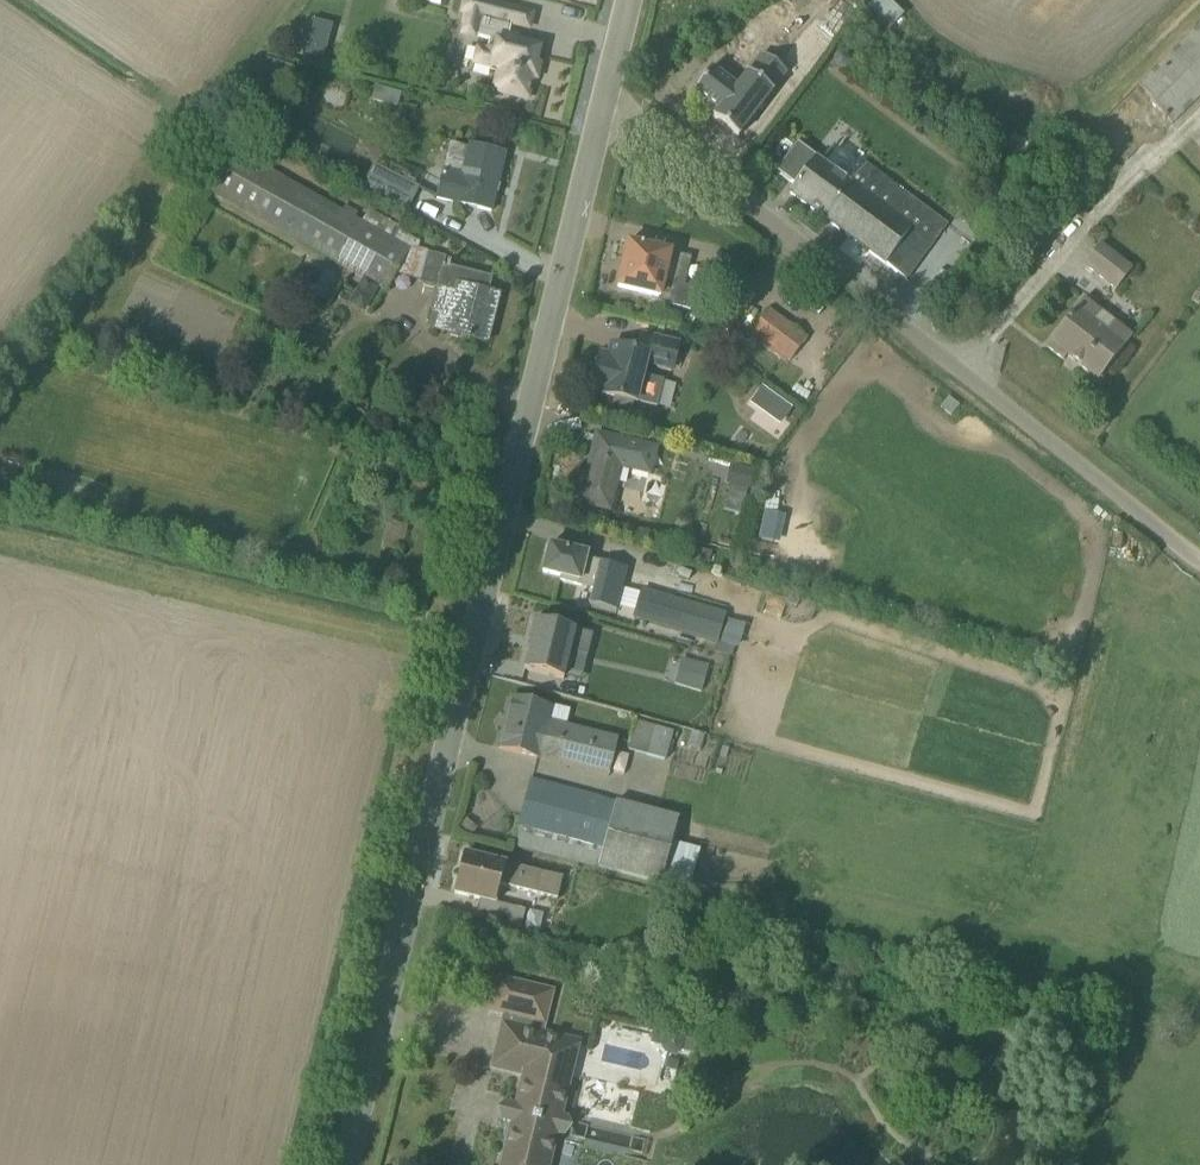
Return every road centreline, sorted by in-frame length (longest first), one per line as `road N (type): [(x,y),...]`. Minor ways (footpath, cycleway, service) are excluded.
road 1 (unclassified): [(604,116),(346,1164)]
road 2 (unclassified): [(604,116),(650,130),(1199,562)]

